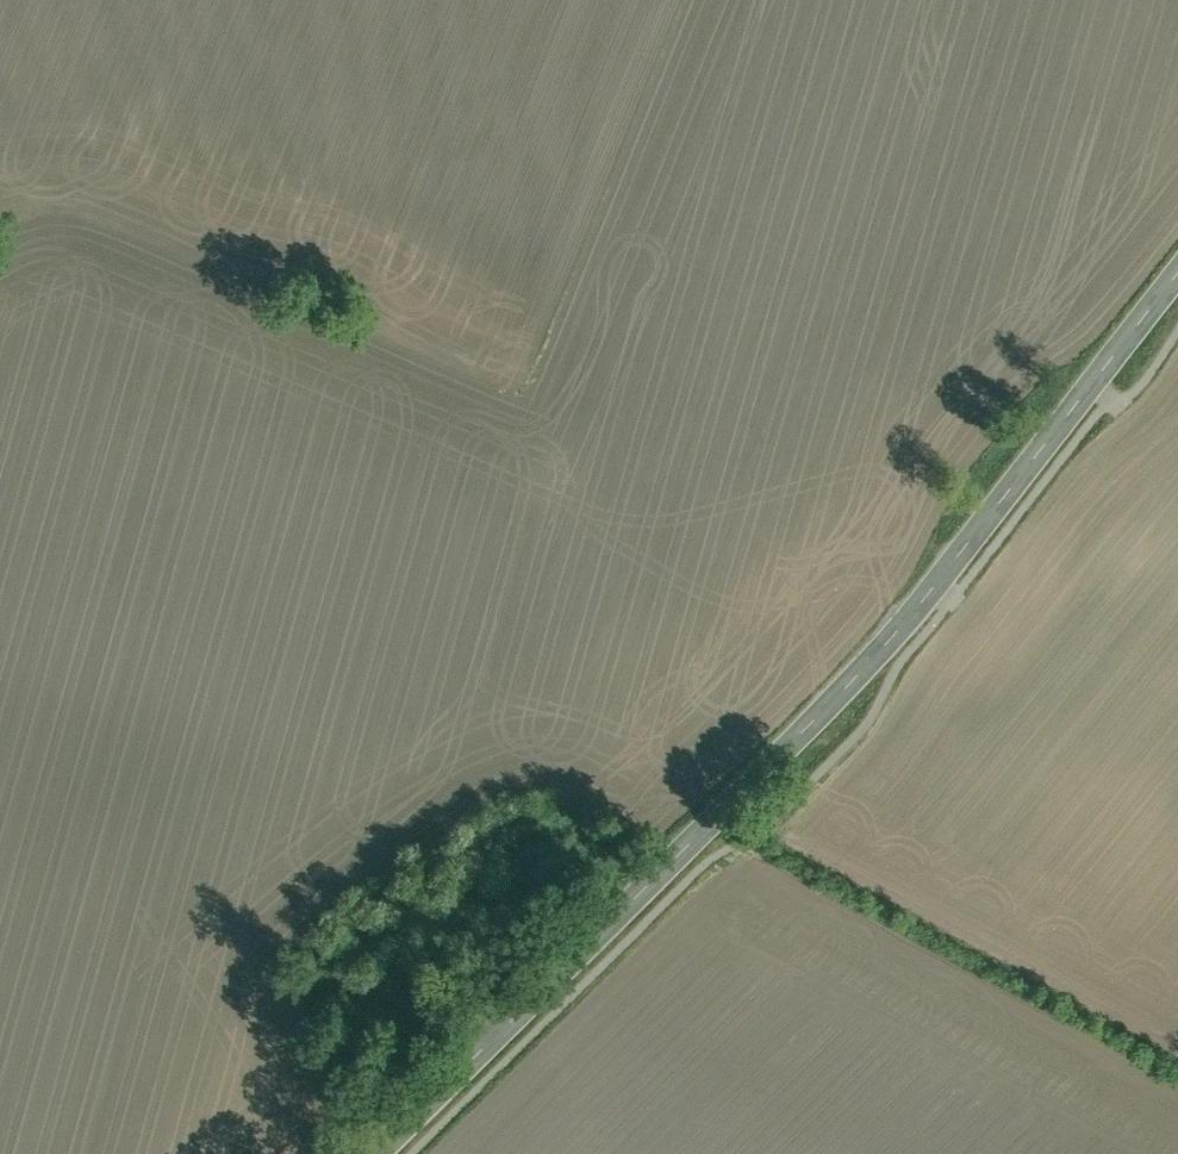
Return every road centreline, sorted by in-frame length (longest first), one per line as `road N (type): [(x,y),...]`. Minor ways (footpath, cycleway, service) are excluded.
road 1 (tertiary): [(1177,281),(939,574),(813,713),(370,1153)]

